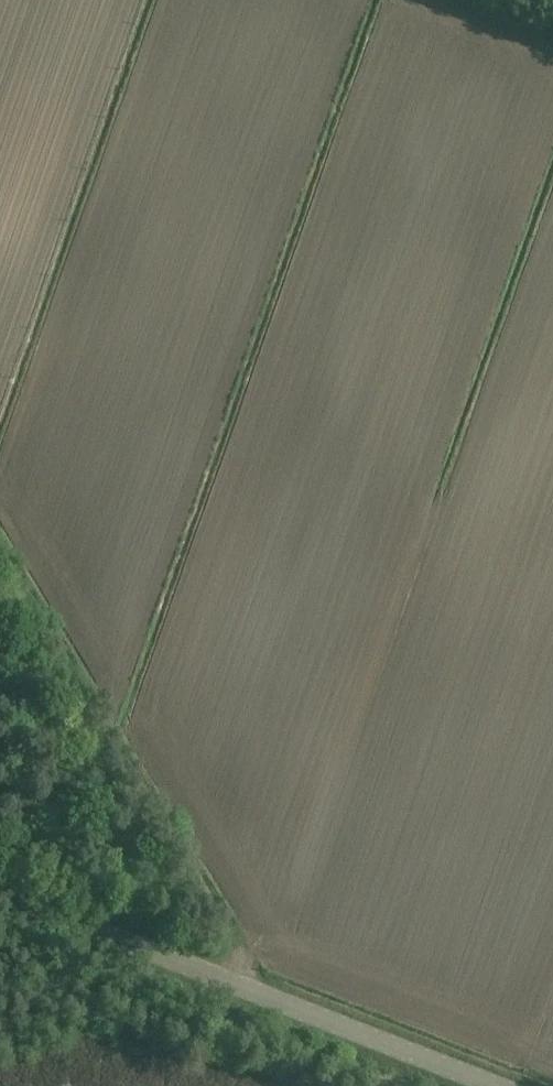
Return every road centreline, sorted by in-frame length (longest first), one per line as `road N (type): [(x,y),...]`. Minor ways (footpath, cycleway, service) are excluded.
road 1 (unclassified): [(497,1085),(0,891)]
road 2 (track): [(257,992),(238,939),(0,551)]

